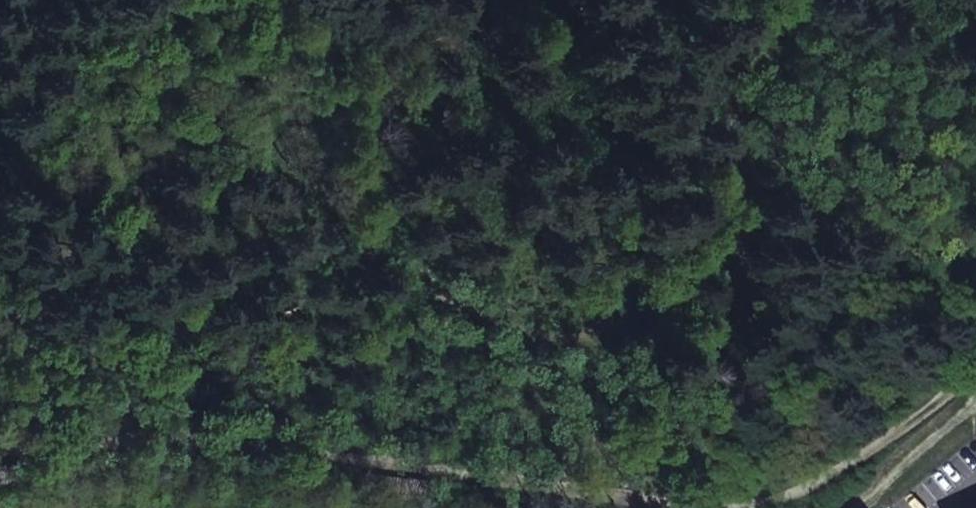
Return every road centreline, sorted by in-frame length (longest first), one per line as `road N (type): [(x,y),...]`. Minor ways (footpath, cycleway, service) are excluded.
road 1 (track): [(975,427),(875,507)]

